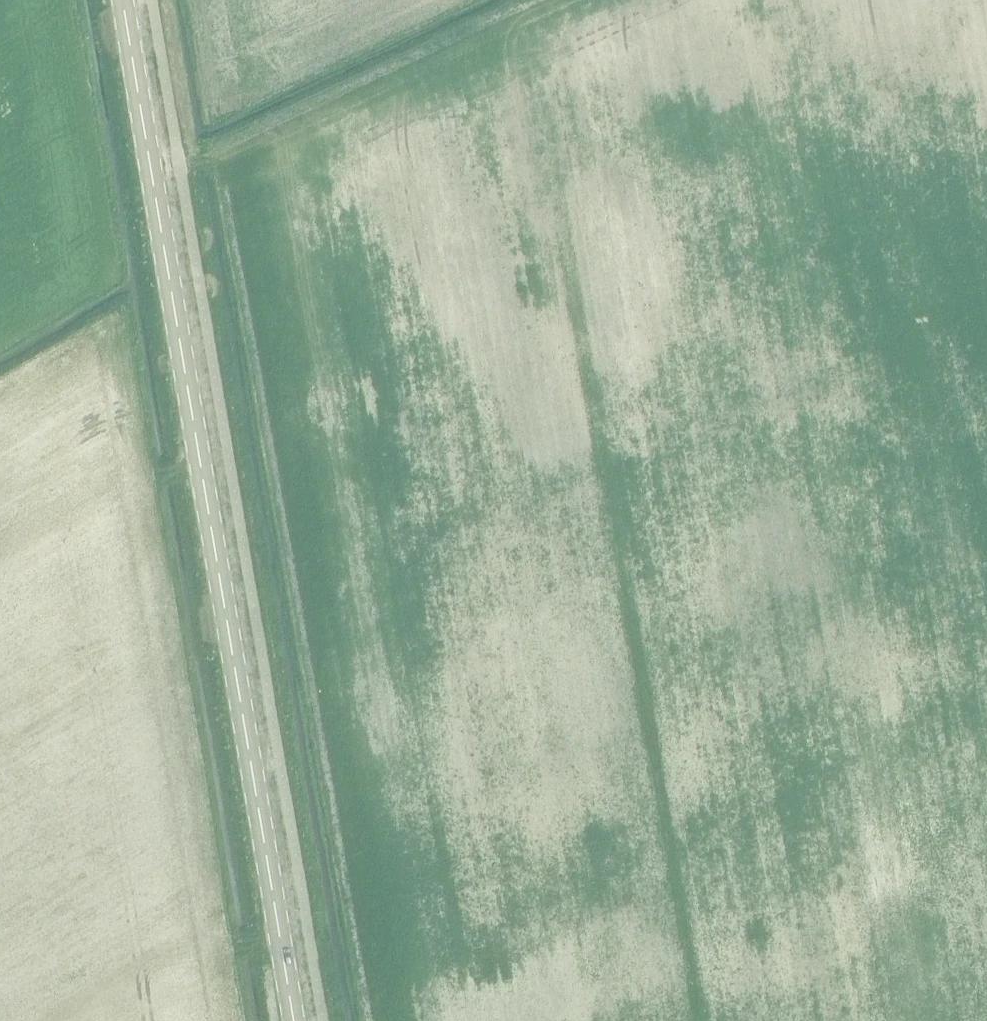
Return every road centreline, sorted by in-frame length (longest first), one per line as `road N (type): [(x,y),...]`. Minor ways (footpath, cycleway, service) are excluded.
road 1 (tertiary): [(295,1020),(121,0)]

